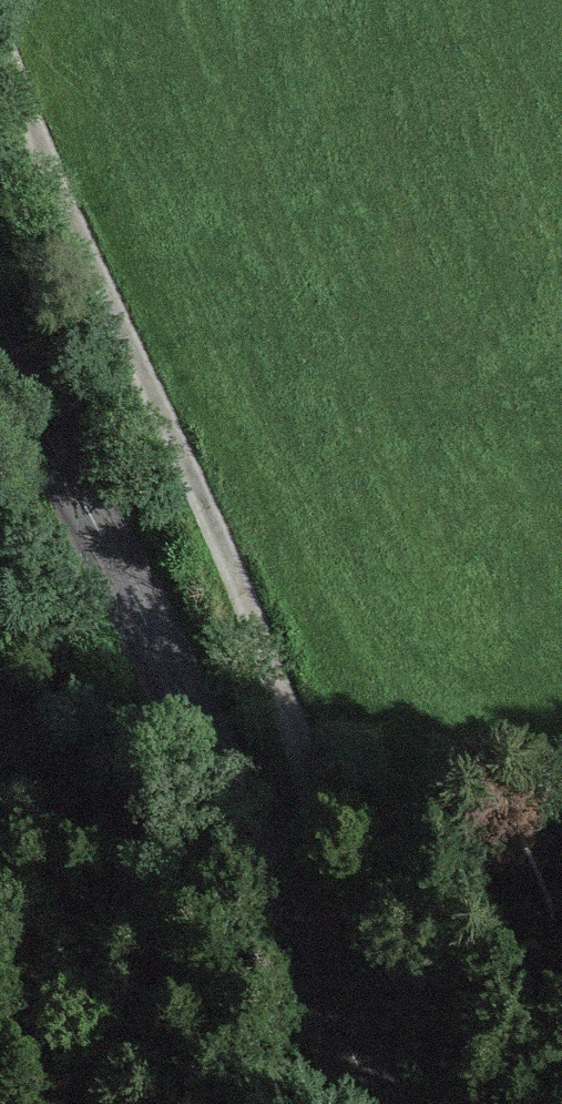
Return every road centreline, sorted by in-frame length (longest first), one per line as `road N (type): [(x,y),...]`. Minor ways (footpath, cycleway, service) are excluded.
road 1 (track): [(0,38),(42,152),(316,757),(315,810),(275,894)]
road 2 (unclassified): [(0,349),(158,641),(379,1103)]

